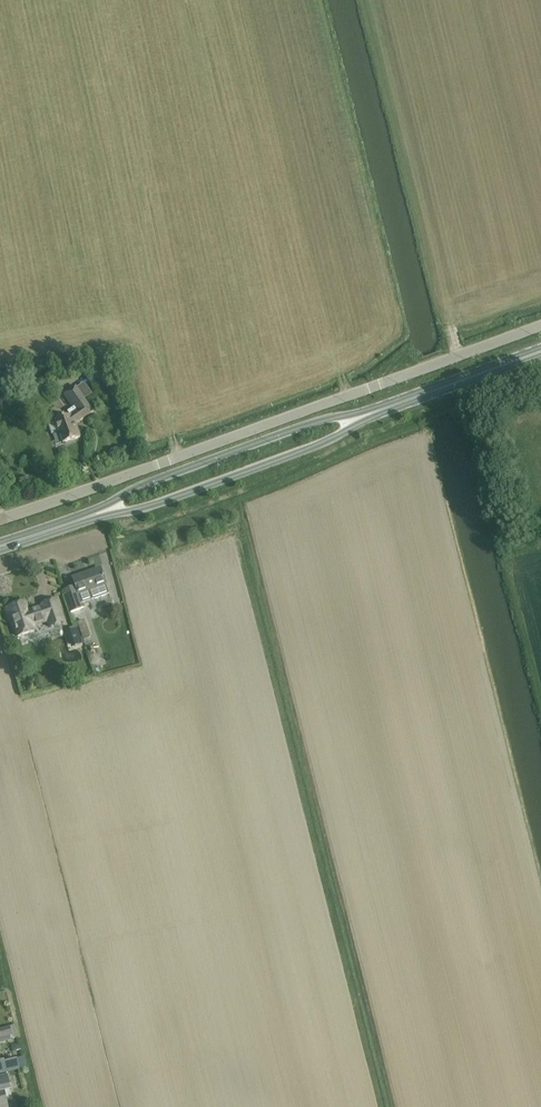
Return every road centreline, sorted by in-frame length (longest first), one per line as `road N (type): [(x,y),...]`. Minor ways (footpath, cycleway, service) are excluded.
road 1 (unclassified): [(0,518),(540,324)]
road 2 (primary): [(376,411),(315,421),(136,485),(95,514)]
road 3 (primary): [(95,514),(148,507),(325,442),(376,411)]
road 4 (primary): [(376,411),(540,350)]

